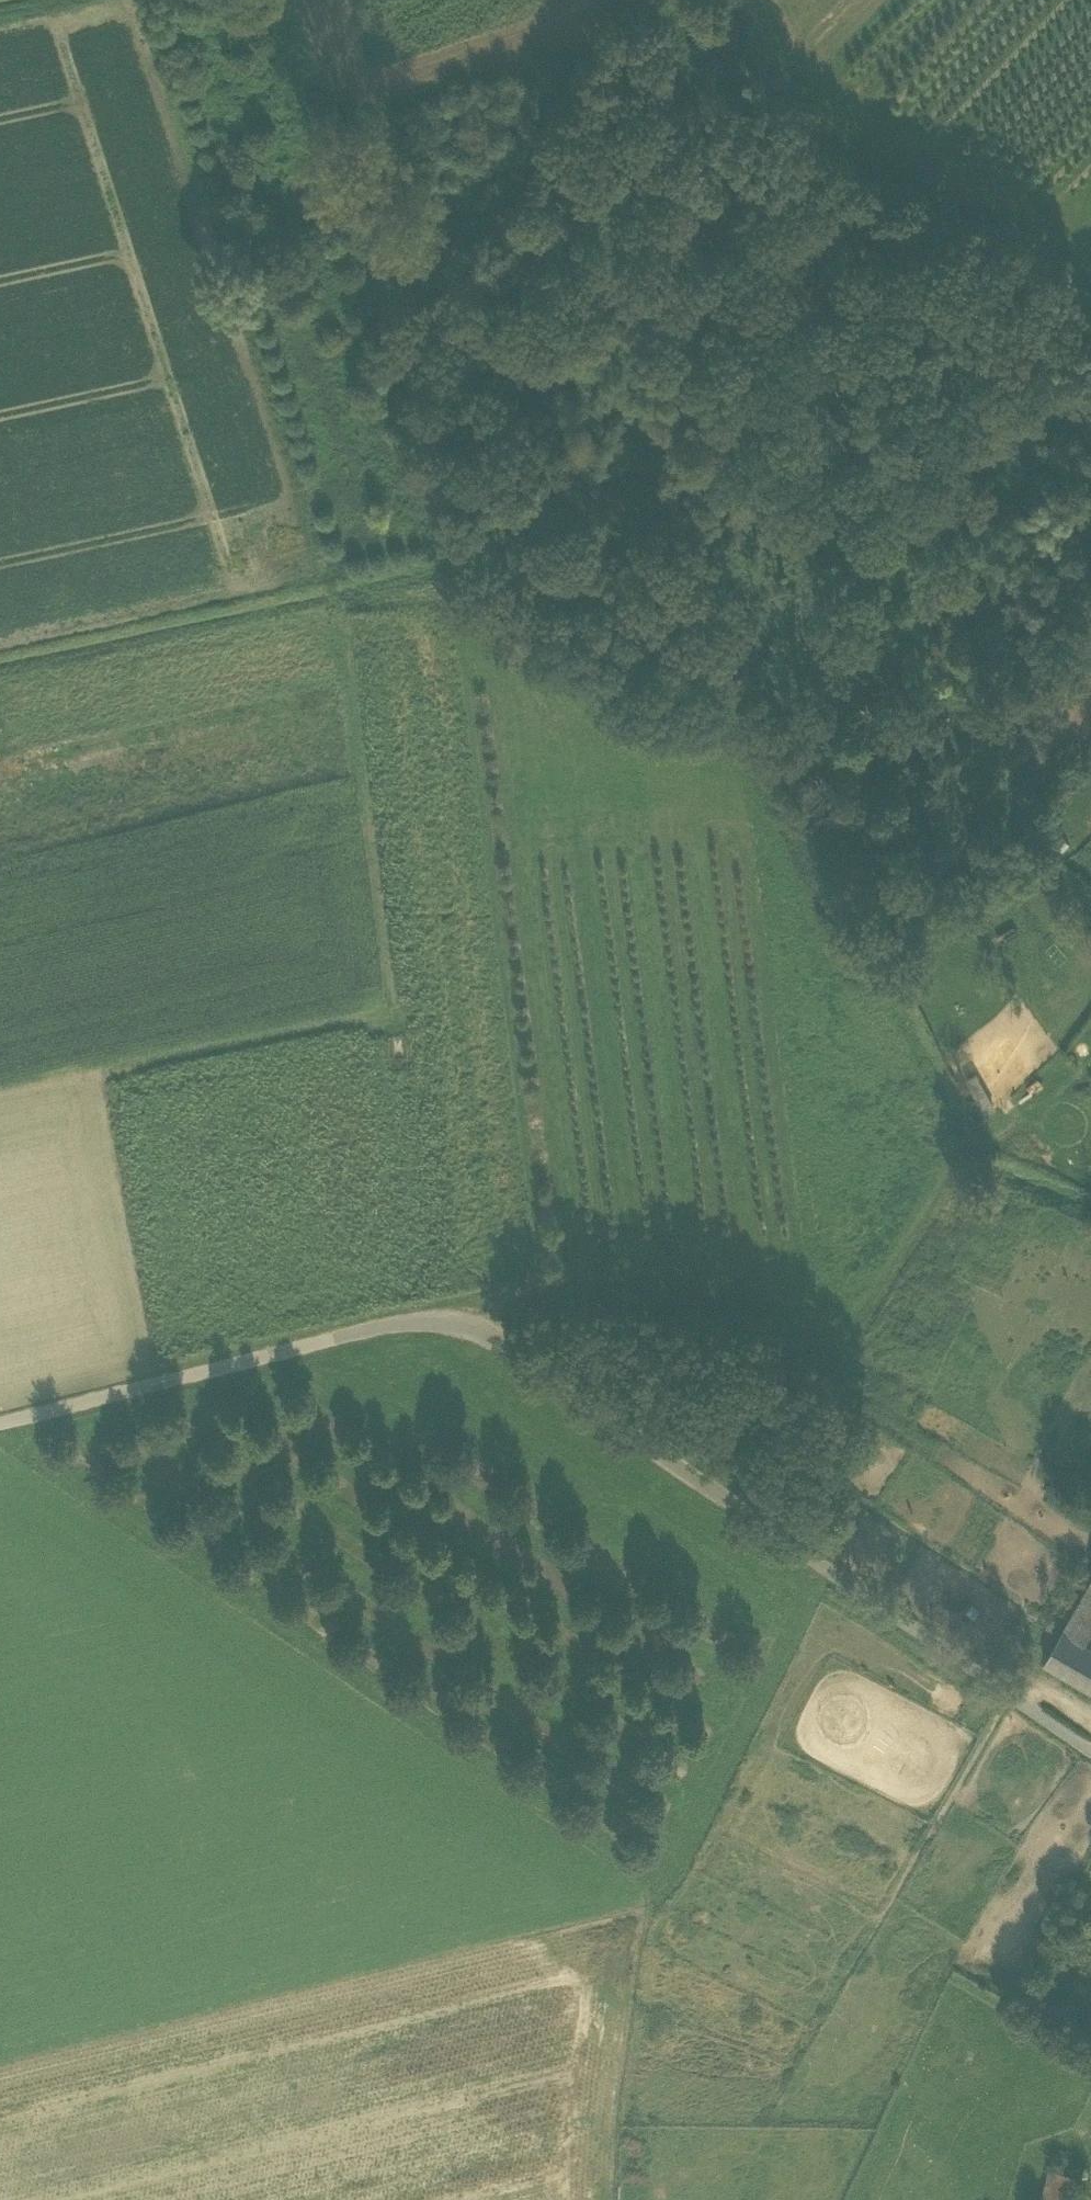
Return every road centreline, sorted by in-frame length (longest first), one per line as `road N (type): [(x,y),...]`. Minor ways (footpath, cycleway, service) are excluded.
road 1 (unclassified): [(1090,1749),(469,1319),(428,1314),(0,1424)]

